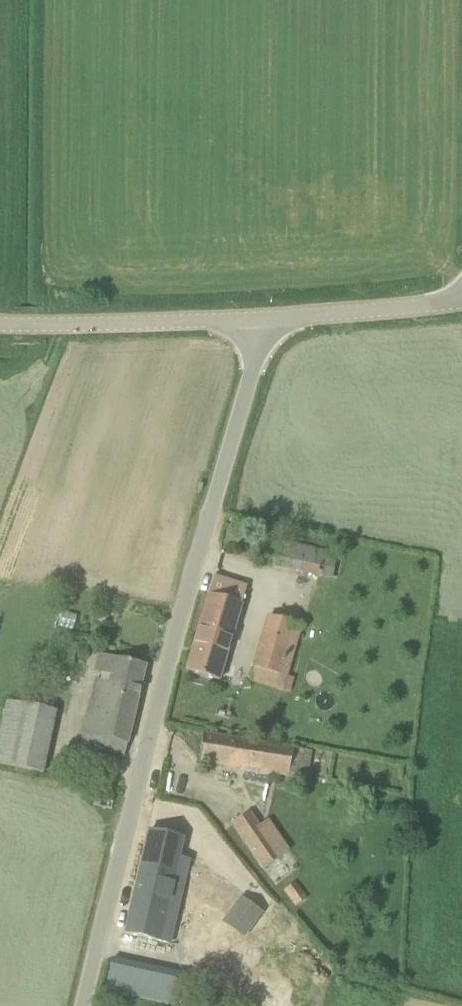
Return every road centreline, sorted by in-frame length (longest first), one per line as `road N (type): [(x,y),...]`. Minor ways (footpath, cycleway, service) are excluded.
road 1 (unclassified): [(84,1005),(256,360),(254,320)]
road 2 (tertiary): [(254,320),(0,324)]
road 3 (tertiary): [(254,320),(461,302)]

